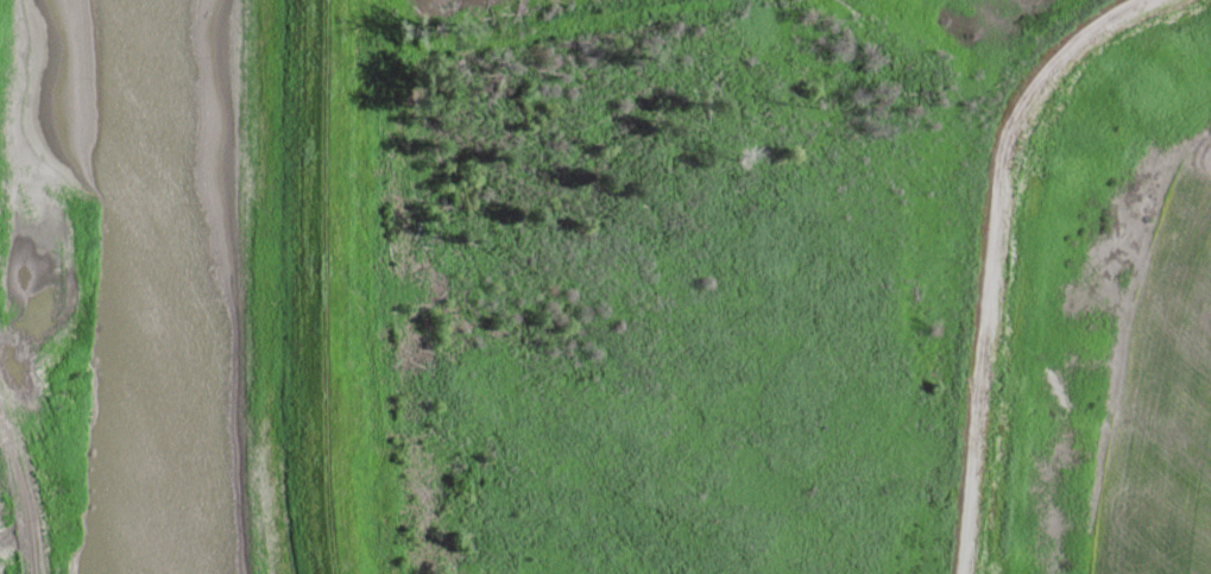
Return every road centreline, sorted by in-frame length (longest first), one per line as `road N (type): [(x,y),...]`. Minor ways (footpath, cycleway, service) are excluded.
road 1 (residential): [(1153,0),(1077,51),(1042,88),(1016,137),(995,227),(965,573)]

